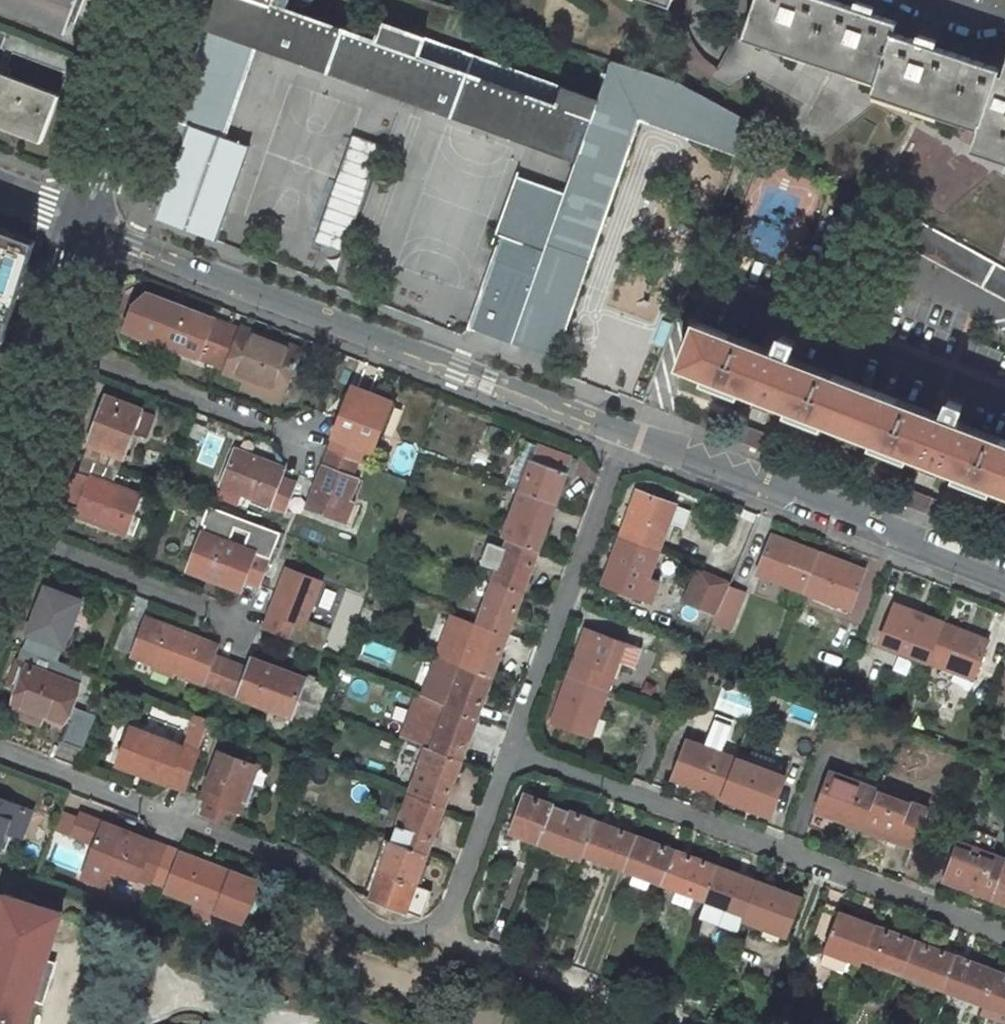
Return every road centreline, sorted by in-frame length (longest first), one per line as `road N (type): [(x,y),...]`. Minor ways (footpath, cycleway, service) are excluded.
road 1 (residential): [(625,431),(85,220)]
road 2 (residential): [(507,751),(1004,935)]
road 3 (residential): [(0,750),(299,868),(367,927),(408,936)]
road 4 (residential): [(1004,572),(625,431)]
road 5 (residential): [(625,431),(507,751)]
road 6 (residential): [(49,340),(302,437)]
road 7 (residential): [(0,535),(247,632)]
road 8 (track): [(679,1023),(459,941),(436,922)]
road 9 (residential): [(85,220),(160,0)]
road 10 (residential): [(507,751),(444,916),(408,936)]
road 11 (residential): [(0,503),(49,340)]
road 12 (residential): [(49,340),(85,220)]

